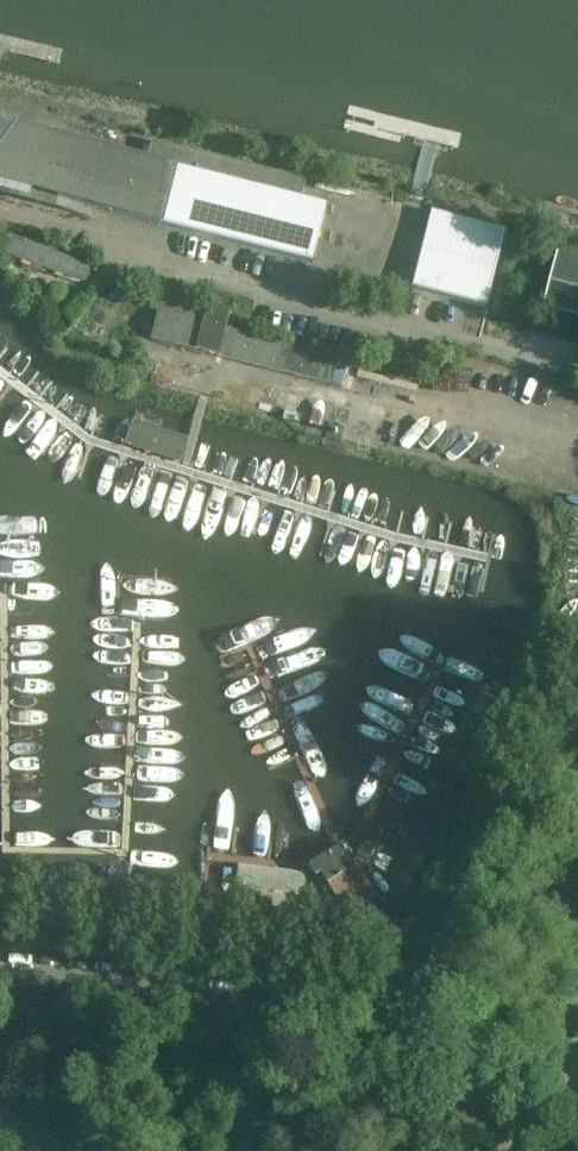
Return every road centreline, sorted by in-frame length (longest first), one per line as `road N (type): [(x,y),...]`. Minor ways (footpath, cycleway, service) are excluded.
road 1 (unclassified): [(0,968),(386,1013),(404,1008),(432,985),(544,760),(577,717)]

